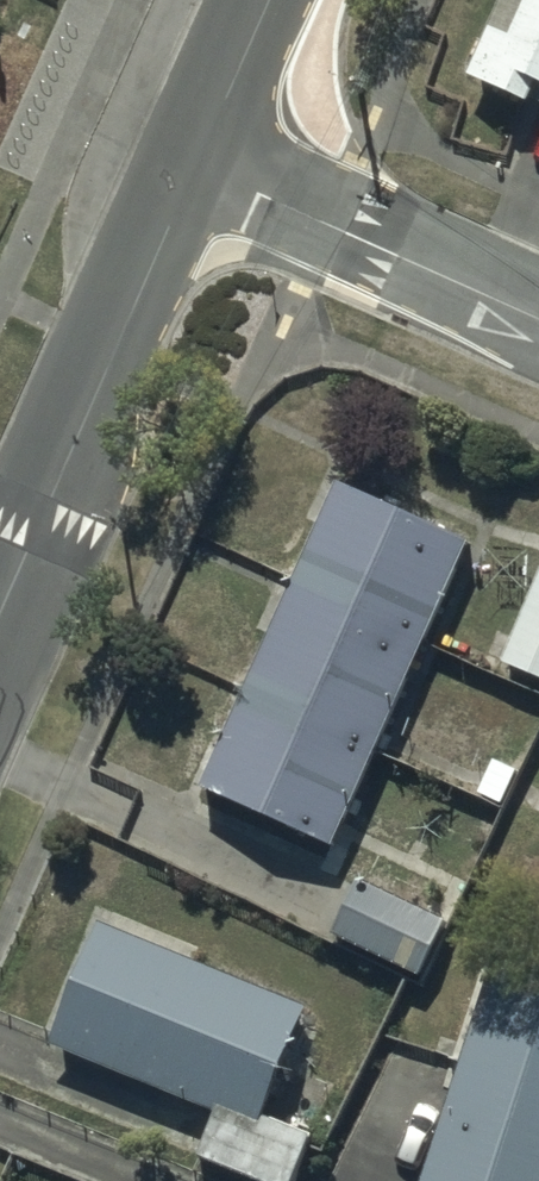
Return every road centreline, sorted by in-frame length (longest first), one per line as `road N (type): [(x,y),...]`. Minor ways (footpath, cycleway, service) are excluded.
road 1 (tertiary): [(198,170),(0,614)]
road 2 (residential): [(538,320),(198,170)]
road 3 (tertiary): [(270,0),(198,170)]

